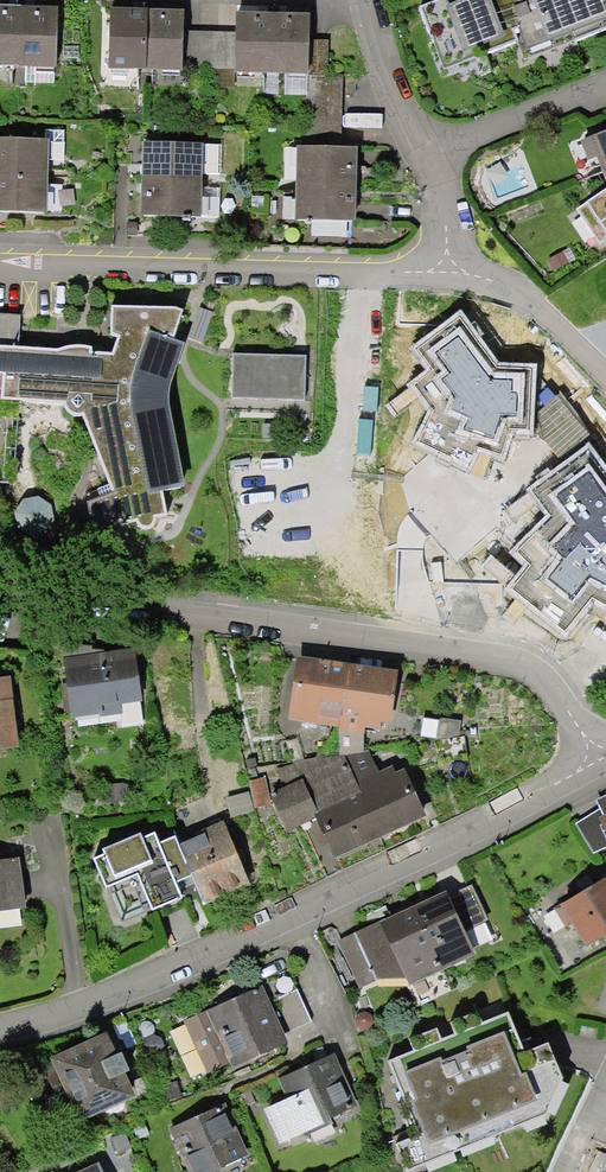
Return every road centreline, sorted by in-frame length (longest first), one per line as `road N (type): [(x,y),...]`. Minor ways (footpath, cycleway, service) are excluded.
road 1 (residential): [(605,760),(247,935),(72,1009),(0,1027)]
road 2 (residential): [(605,760),(558,695),(513,666),(166,618),(0,610)]
road 3 (residential): [(462,272),(0,260)]
road 4 (residential): [(421,145),(605,72)]
road 5 (residential): [(605,371),(516,287),(462,272)]
road 6 (residential): [(421,145),(382,62),(368,0)]
road 7 (residential): [(462,272),(458,224),(421,145)]

